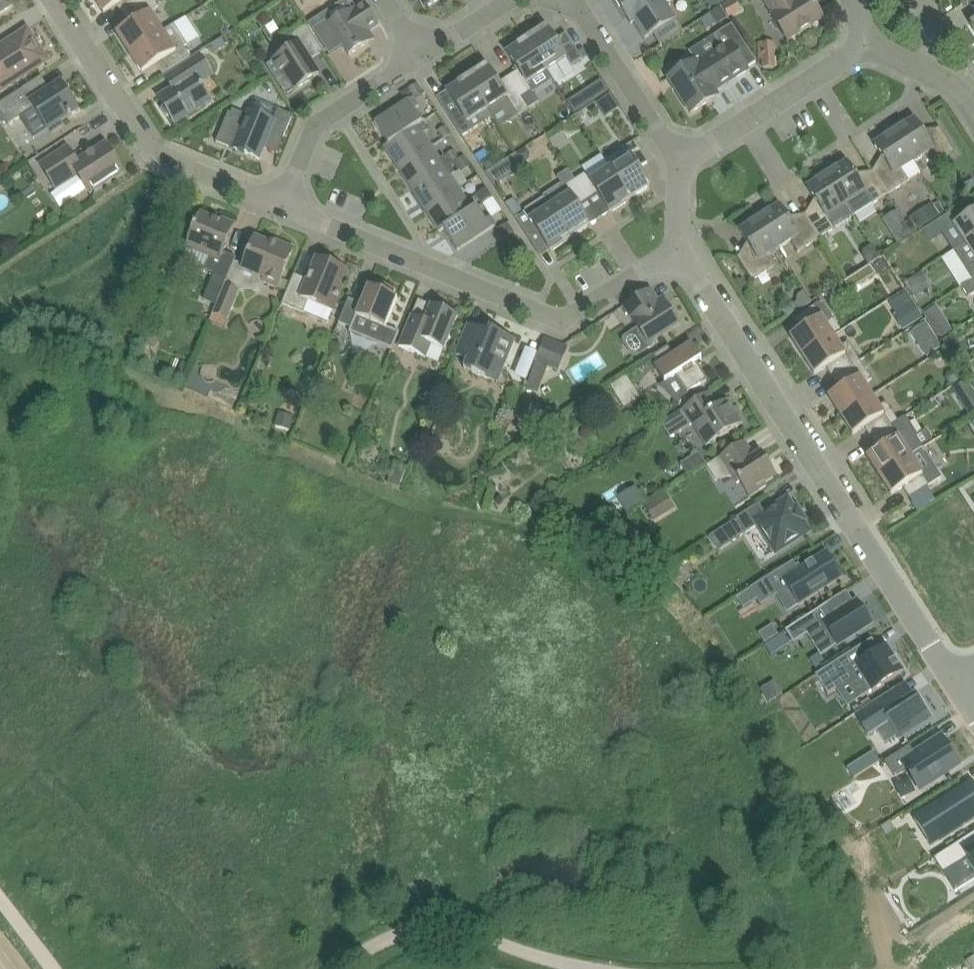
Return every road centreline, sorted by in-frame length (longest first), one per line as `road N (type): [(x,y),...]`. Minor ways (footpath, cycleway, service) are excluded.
road 1 (residential): [(674,258),(563,319),(283,205)]
road 2 (residential): [(862,533),(674,258)]
road 3 (residential): [(283,205),(152,151),(55,0)]
road 4 (unclassified): [(603,968),(433,926),(383,940),(338,968)]
road 5 (residential): [(870,46),(682,158)]
road 6 (residential): [(423,54),(312,125),(283,205)]
road 7 (residential): [(682,158),(579,6),(560,0)]
road 8 (unclassified): [(956,681),(862,533)]
road 9 (residential): [(973,112),(956,84),(870,46)]

